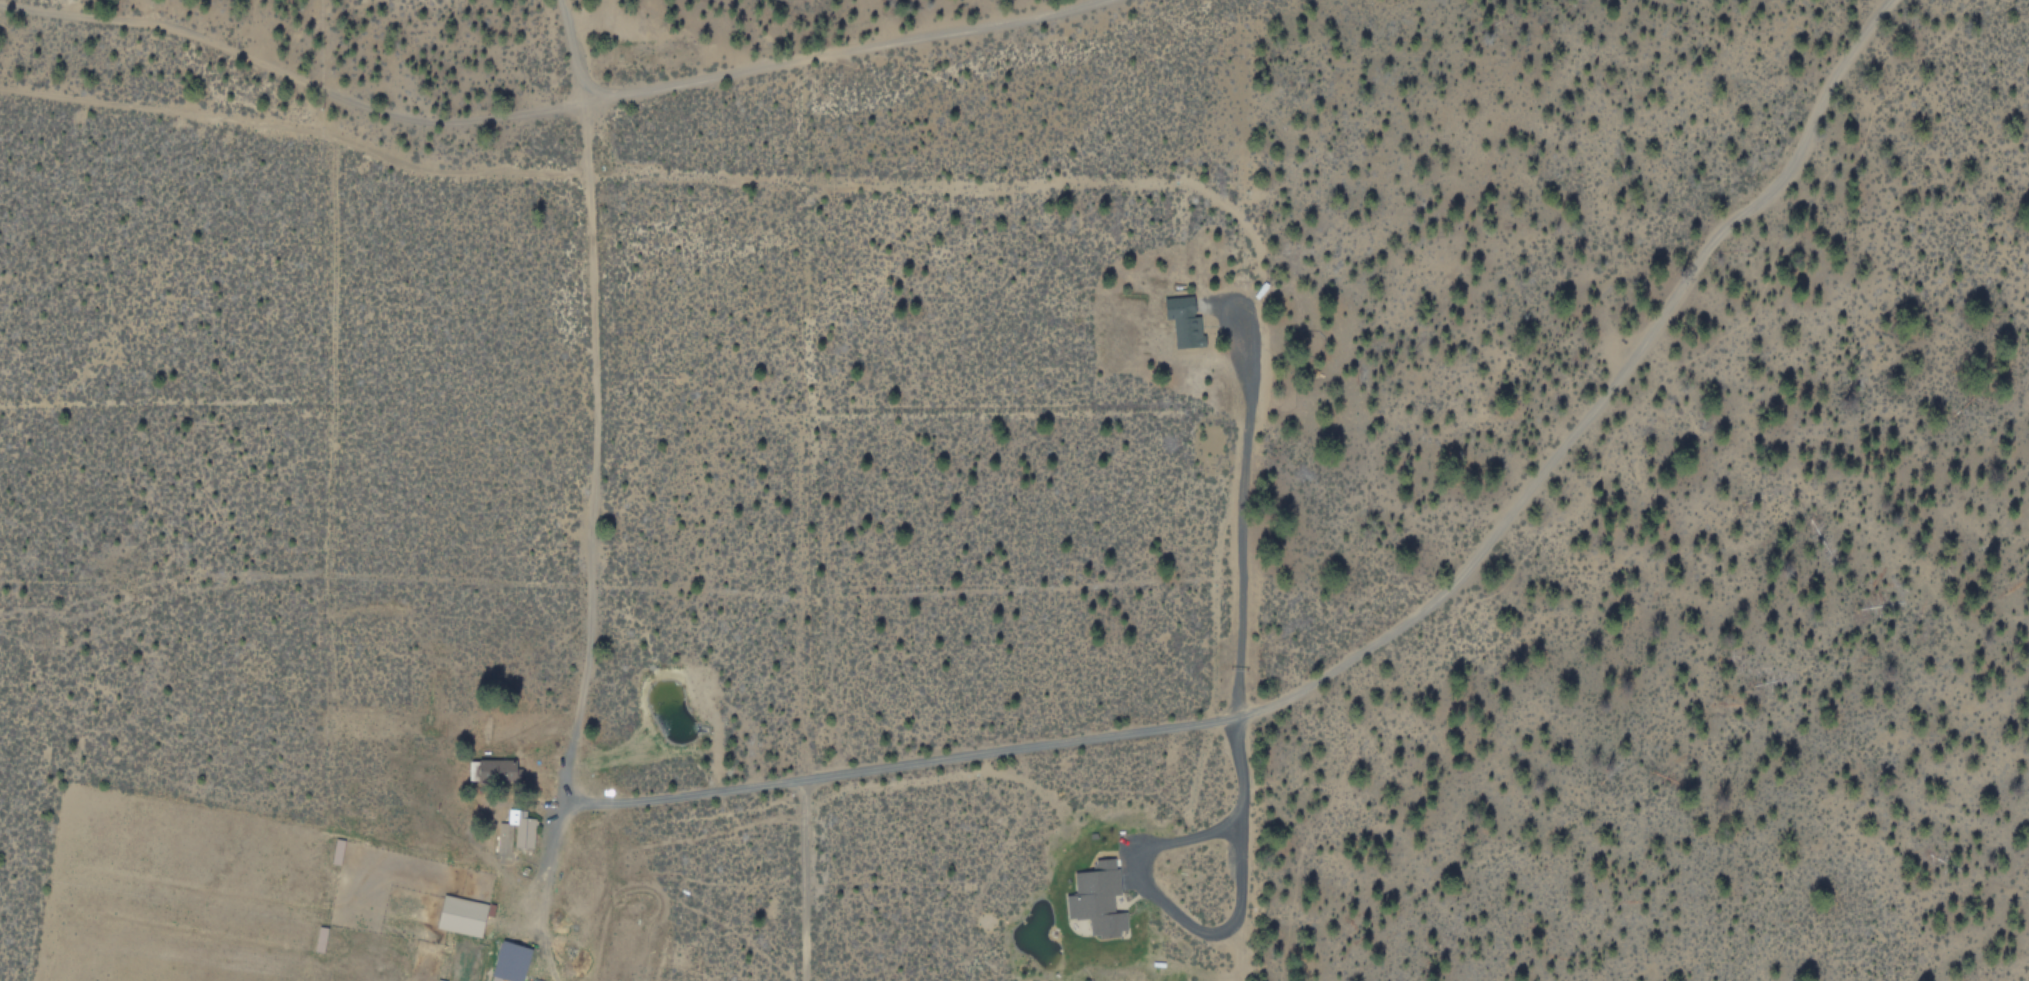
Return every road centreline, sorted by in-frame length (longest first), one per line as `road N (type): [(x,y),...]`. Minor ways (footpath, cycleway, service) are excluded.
road 1 (residential): [(801,779),(1246,714),(1321,680),(1440,601),(1633,354),(1704,247),(1792,162),(1841,53),(1886,0)]
road 2 (residential): [(1094,0),(597,103),(454,123),(400,121),(182,37),(0,9)]

